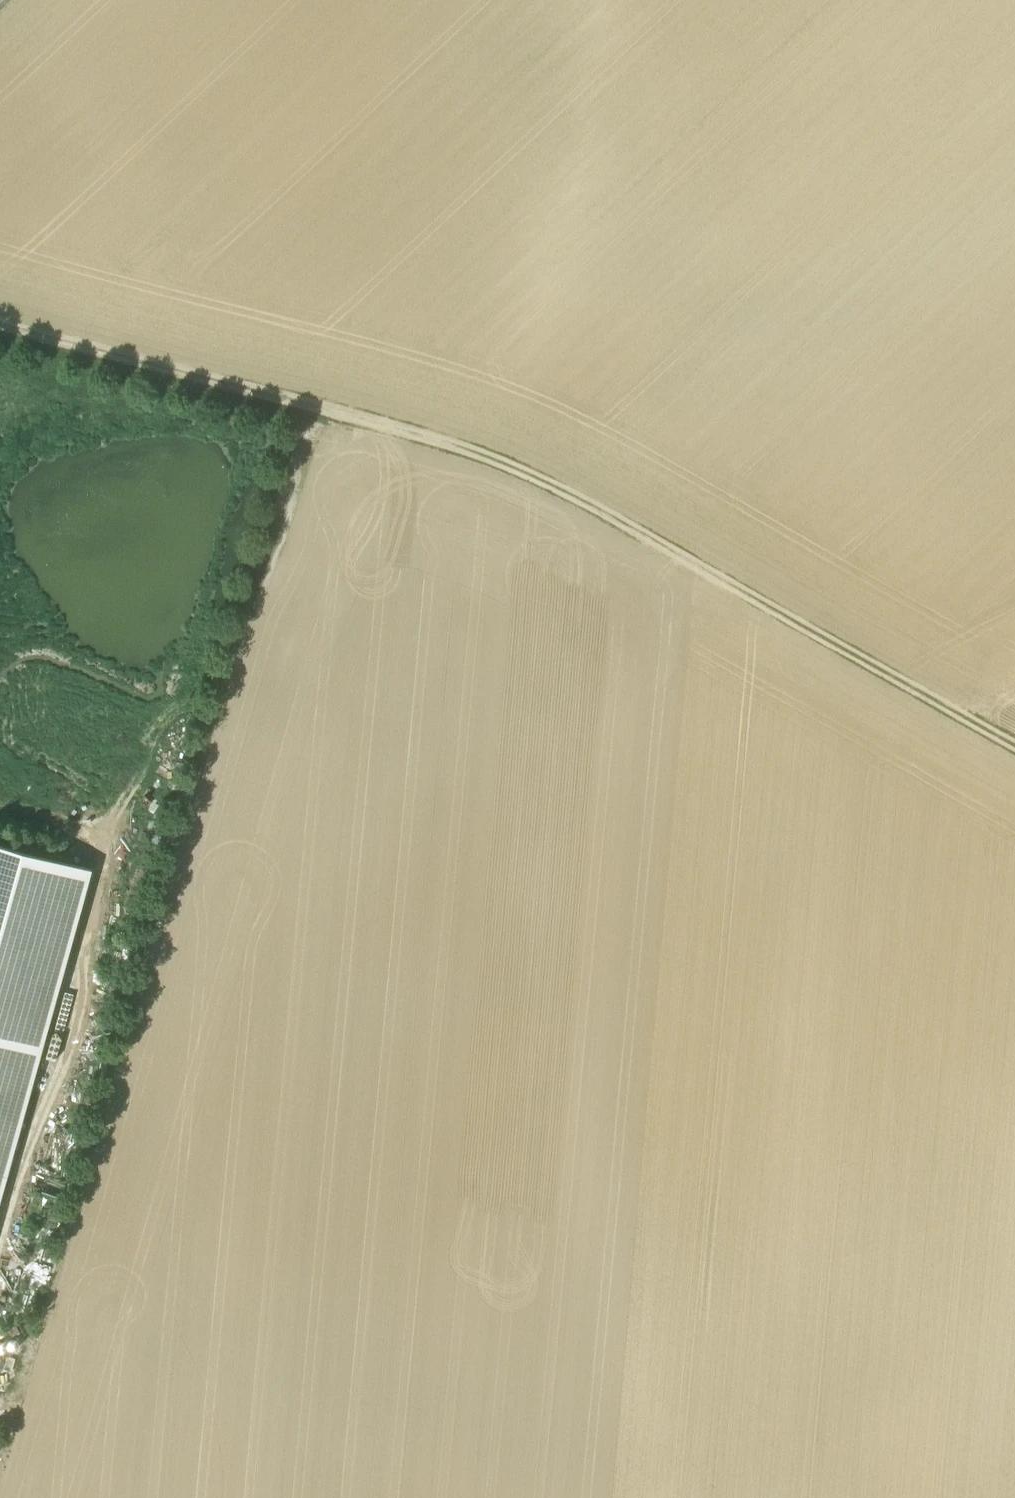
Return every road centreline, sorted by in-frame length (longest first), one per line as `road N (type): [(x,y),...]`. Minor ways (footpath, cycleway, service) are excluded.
road 1 (track): [(0,321),(467,450),(530,475),(1014,746)]

